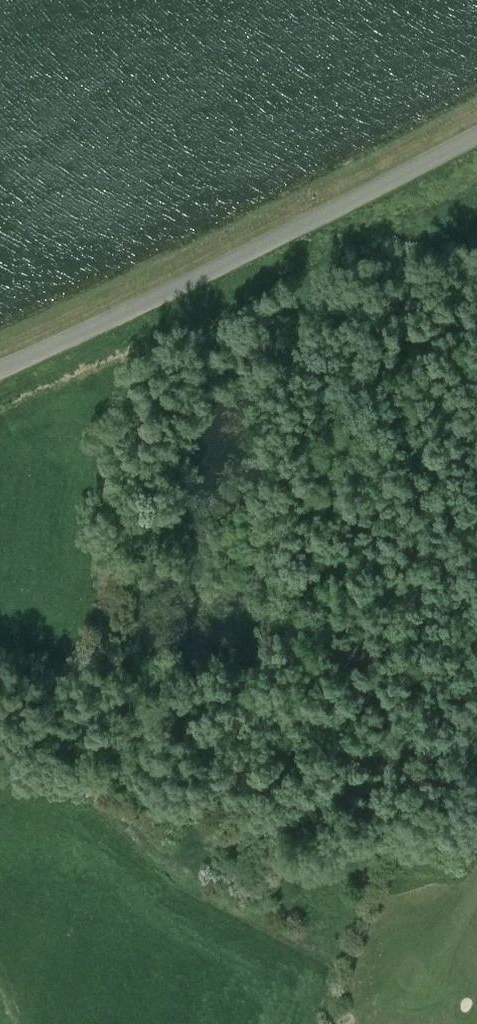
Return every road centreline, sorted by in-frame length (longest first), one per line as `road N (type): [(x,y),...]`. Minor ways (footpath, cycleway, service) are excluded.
road 1 (unclassified): [(476,130),(0,370)]

